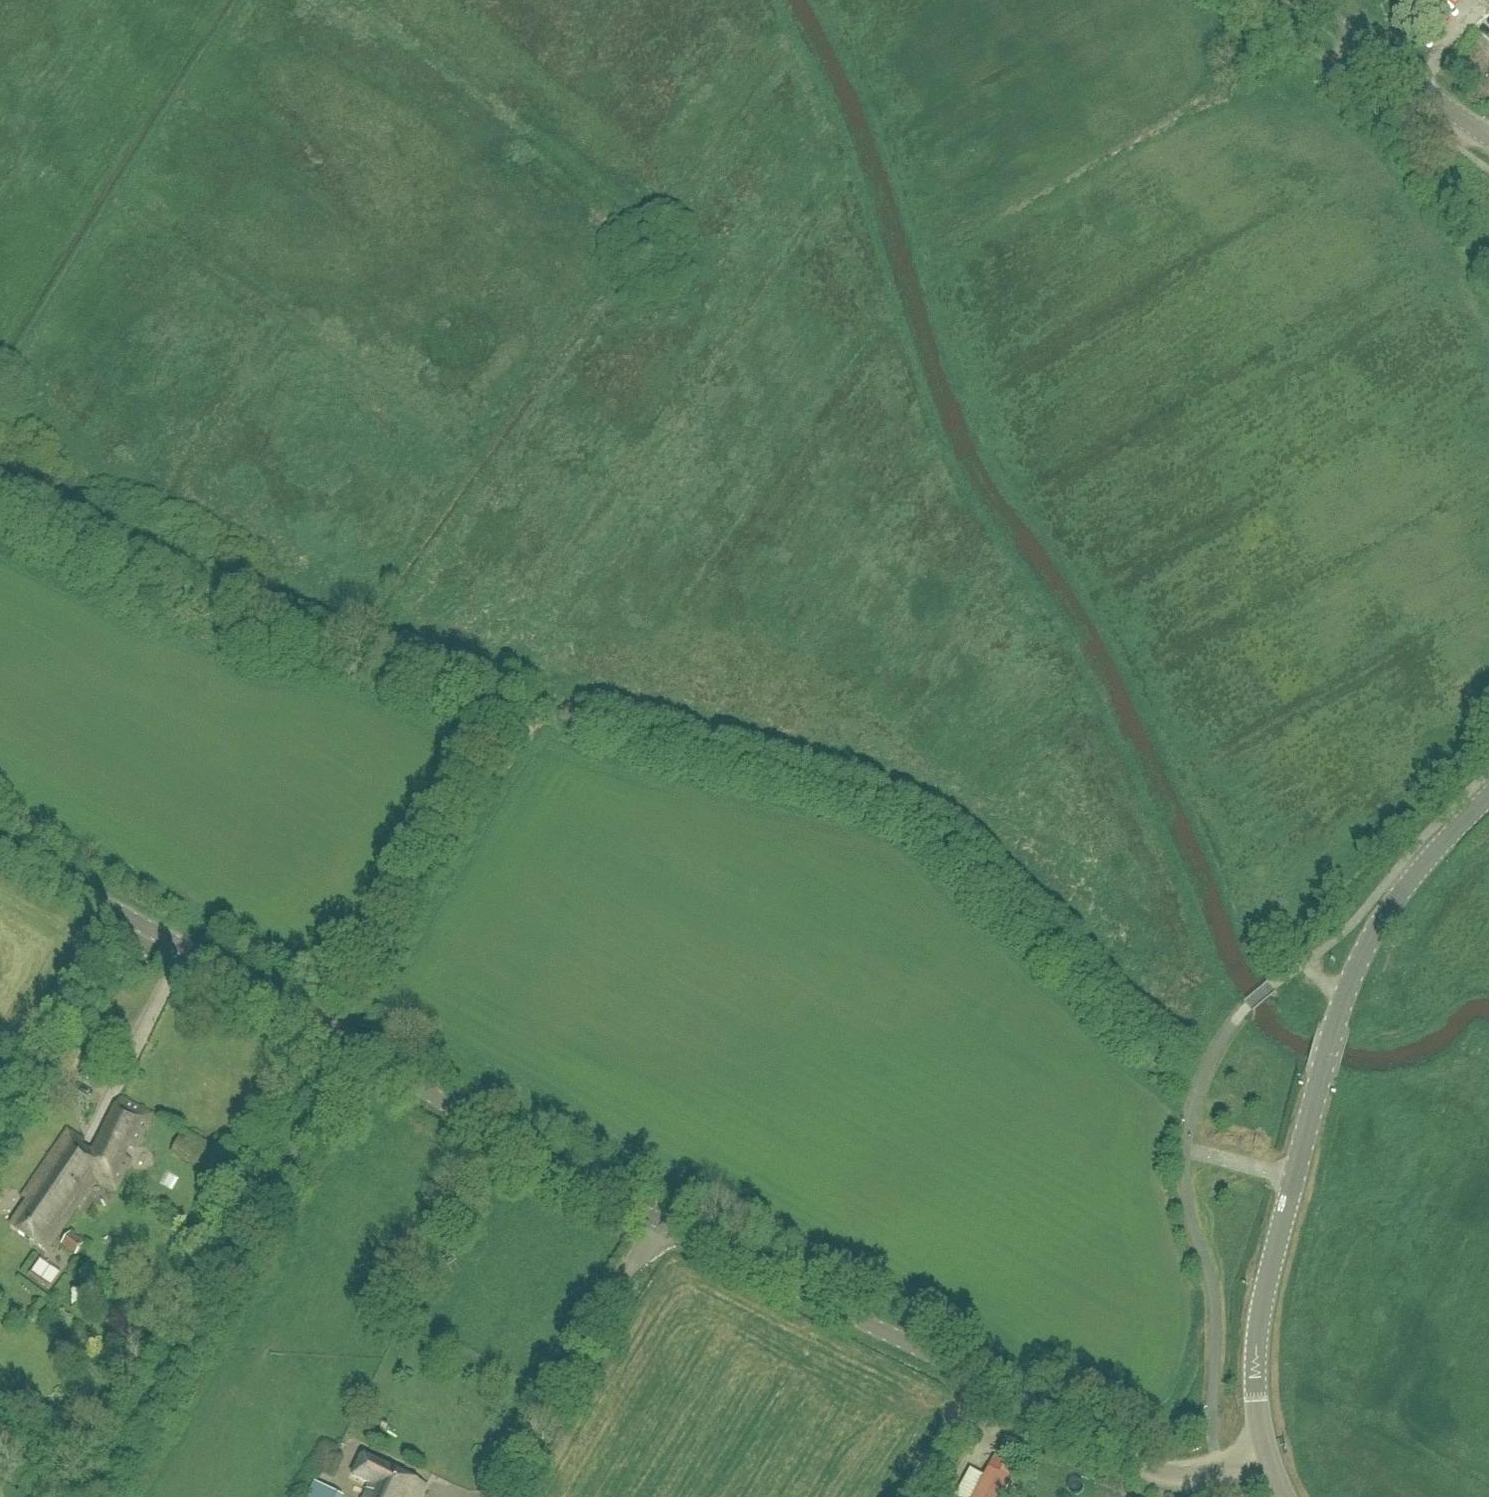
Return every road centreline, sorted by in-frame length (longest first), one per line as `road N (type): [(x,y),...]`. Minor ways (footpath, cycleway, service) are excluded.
road 1 (tertiary): [(0,850),(359,1048),(573,1179),(1153,1475),(1266,1458)]
road 2 (secondary): [(1266,1458),(1256,1399),(1260,1322),(1329,1039),(1384,916),(1488,798)]
road 3 (track): [(89,1496),(359,1048)]
road 4 (secondary): [(1488,139),(1299,0)]
road 5 (track): [(906,1496),(979,1382)]

